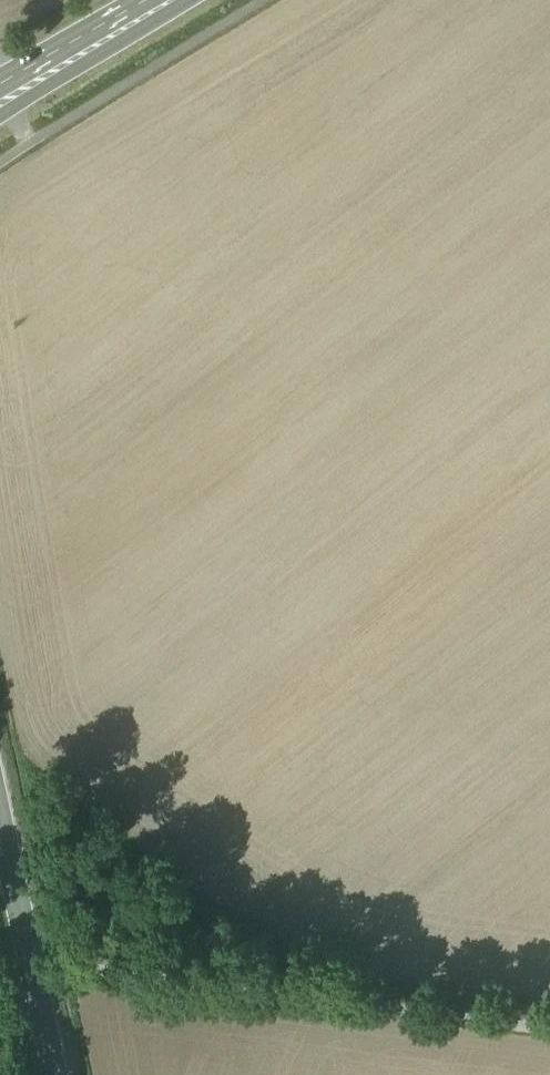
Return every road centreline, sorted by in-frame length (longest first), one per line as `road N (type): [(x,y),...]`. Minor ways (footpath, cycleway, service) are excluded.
road 1 (unclassified): [(31,960),(549,1023)]
road 2 (secondary): [(0,116),(189,0)]
road 3 (secondary): [(135,0),(0,79)]
road 4 (secondary): [(0,813),(31,960)]

